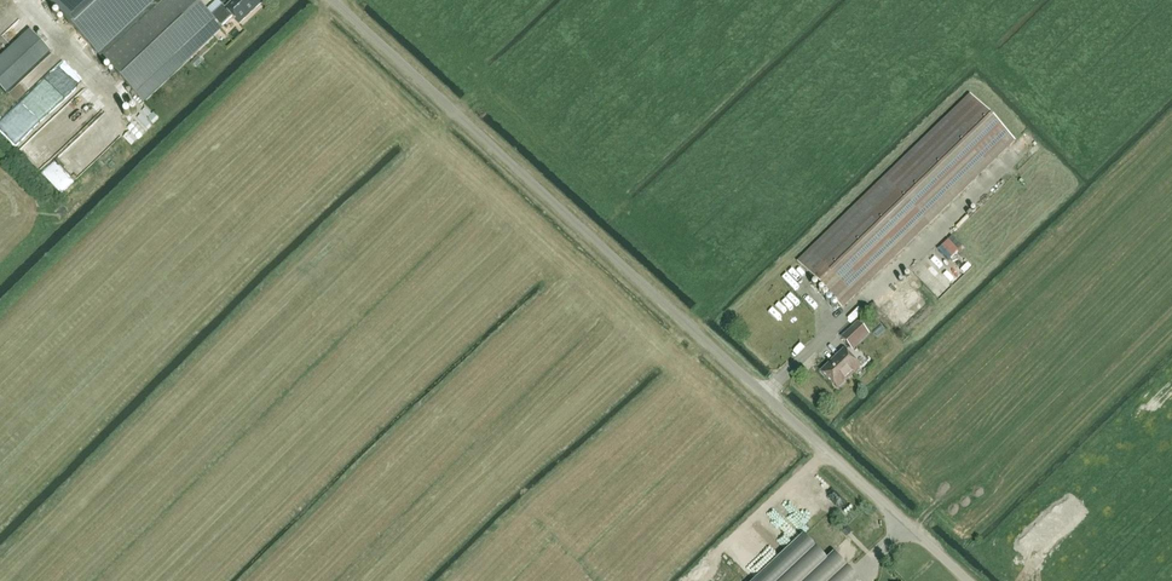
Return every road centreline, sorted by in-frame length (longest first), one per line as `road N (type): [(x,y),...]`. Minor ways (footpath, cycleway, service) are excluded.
road 1 (unclassified): [(968,580),(332,0)]

